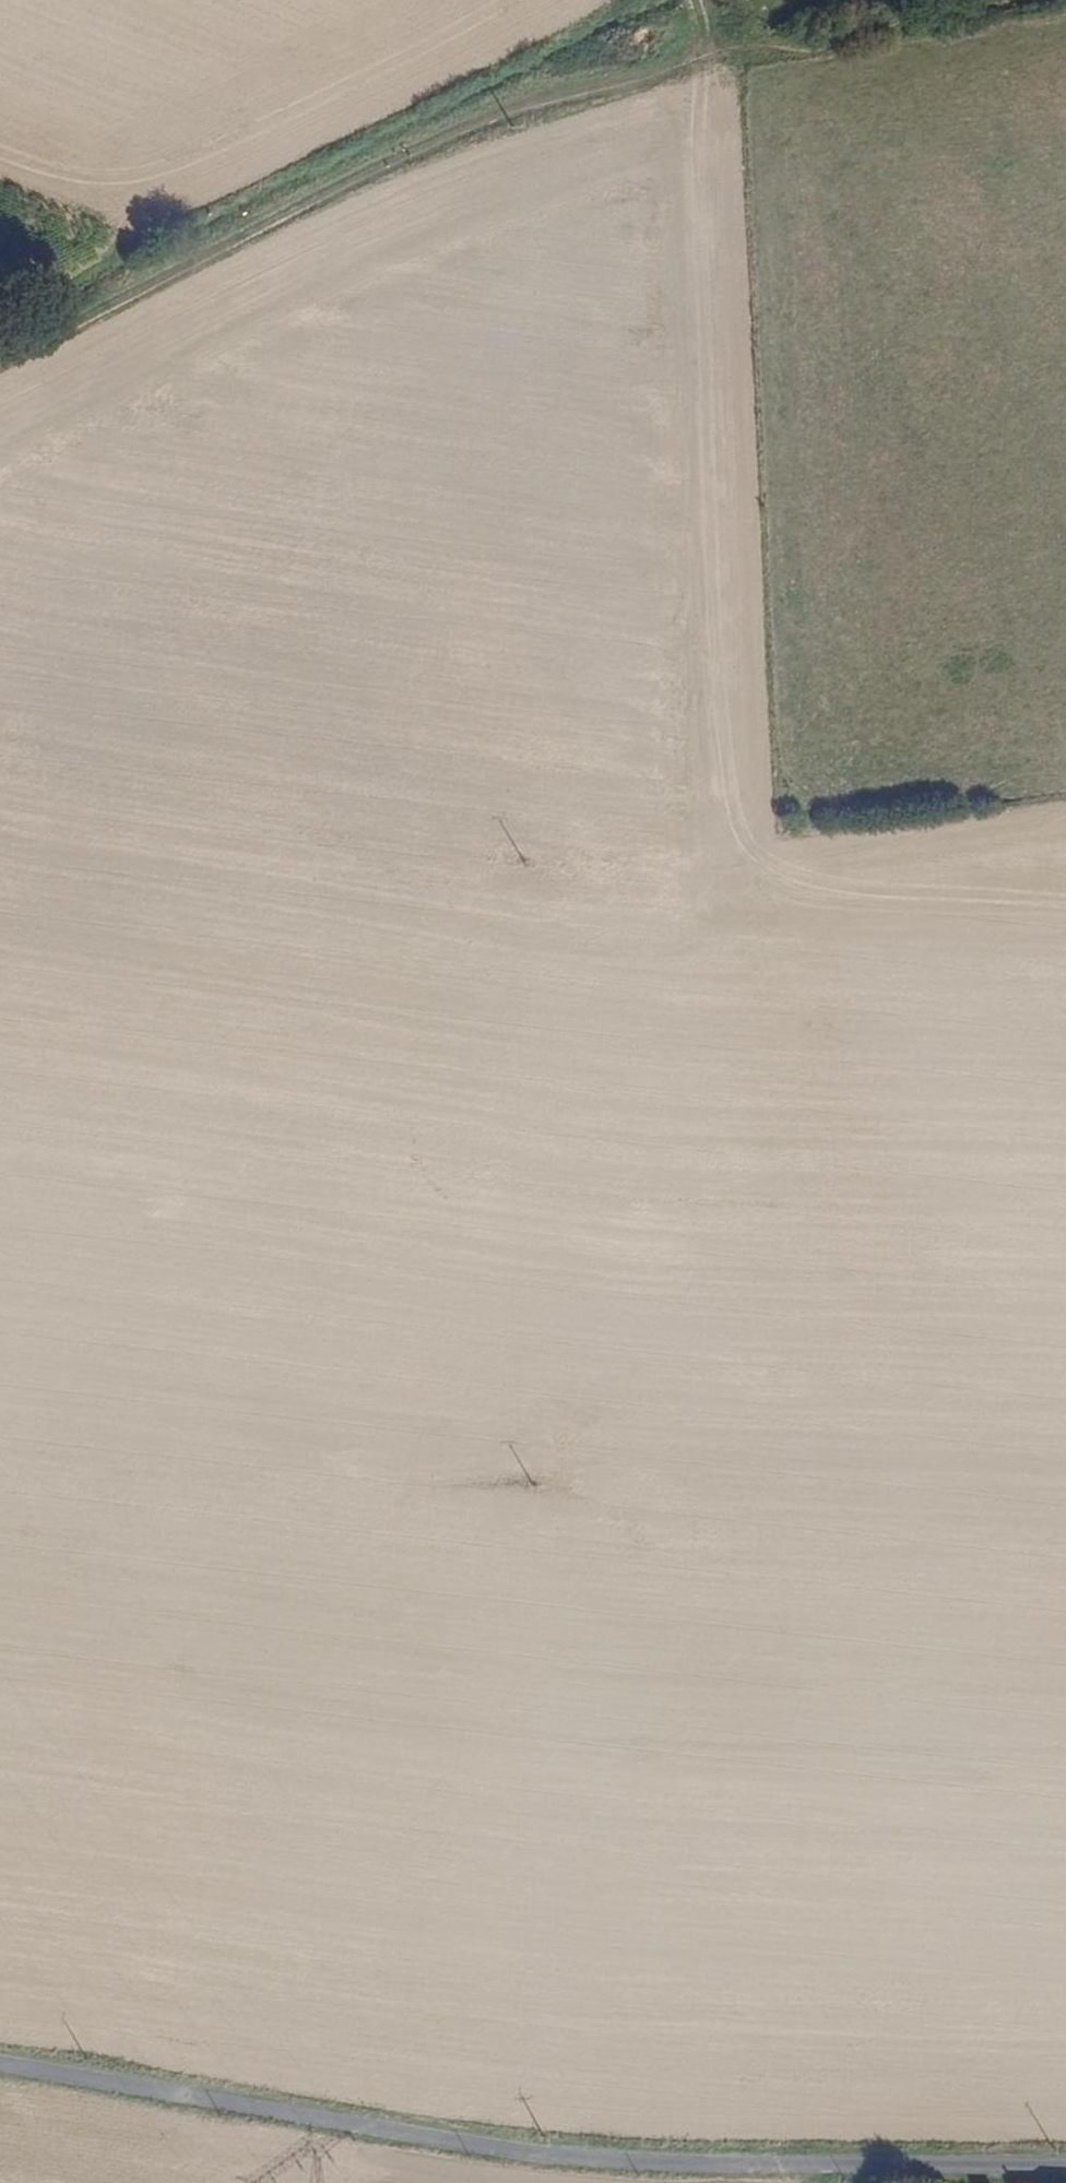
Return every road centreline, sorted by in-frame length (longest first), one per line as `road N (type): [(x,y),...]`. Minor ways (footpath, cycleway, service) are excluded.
road 1 (track): [(0,362),(292,210),(520,105),(702,53),(825,40),(1005,0)]
road 2 (unclassified): [(0,2057),(308,2121),(1065,2154)]

